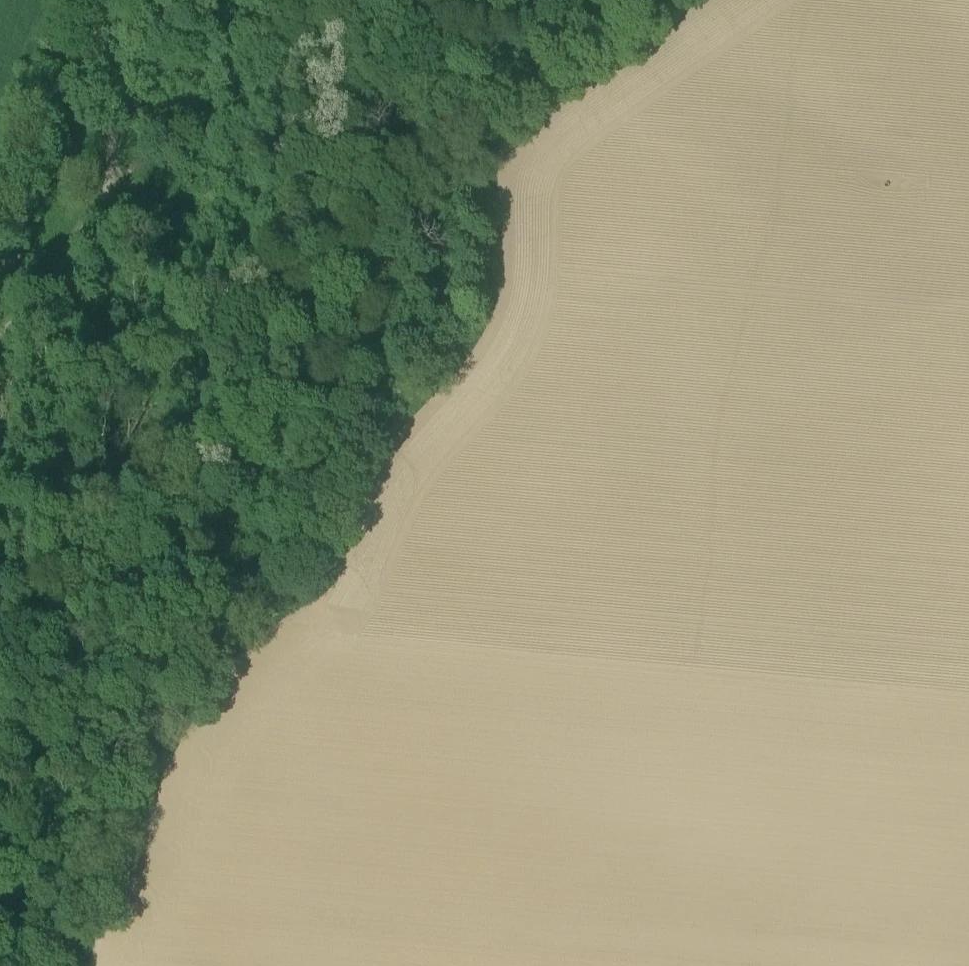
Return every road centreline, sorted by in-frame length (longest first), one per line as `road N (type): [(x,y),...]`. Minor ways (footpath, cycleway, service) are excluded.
road 1 (track): [(0,338),(112,186),(115,95),(131,0)]

